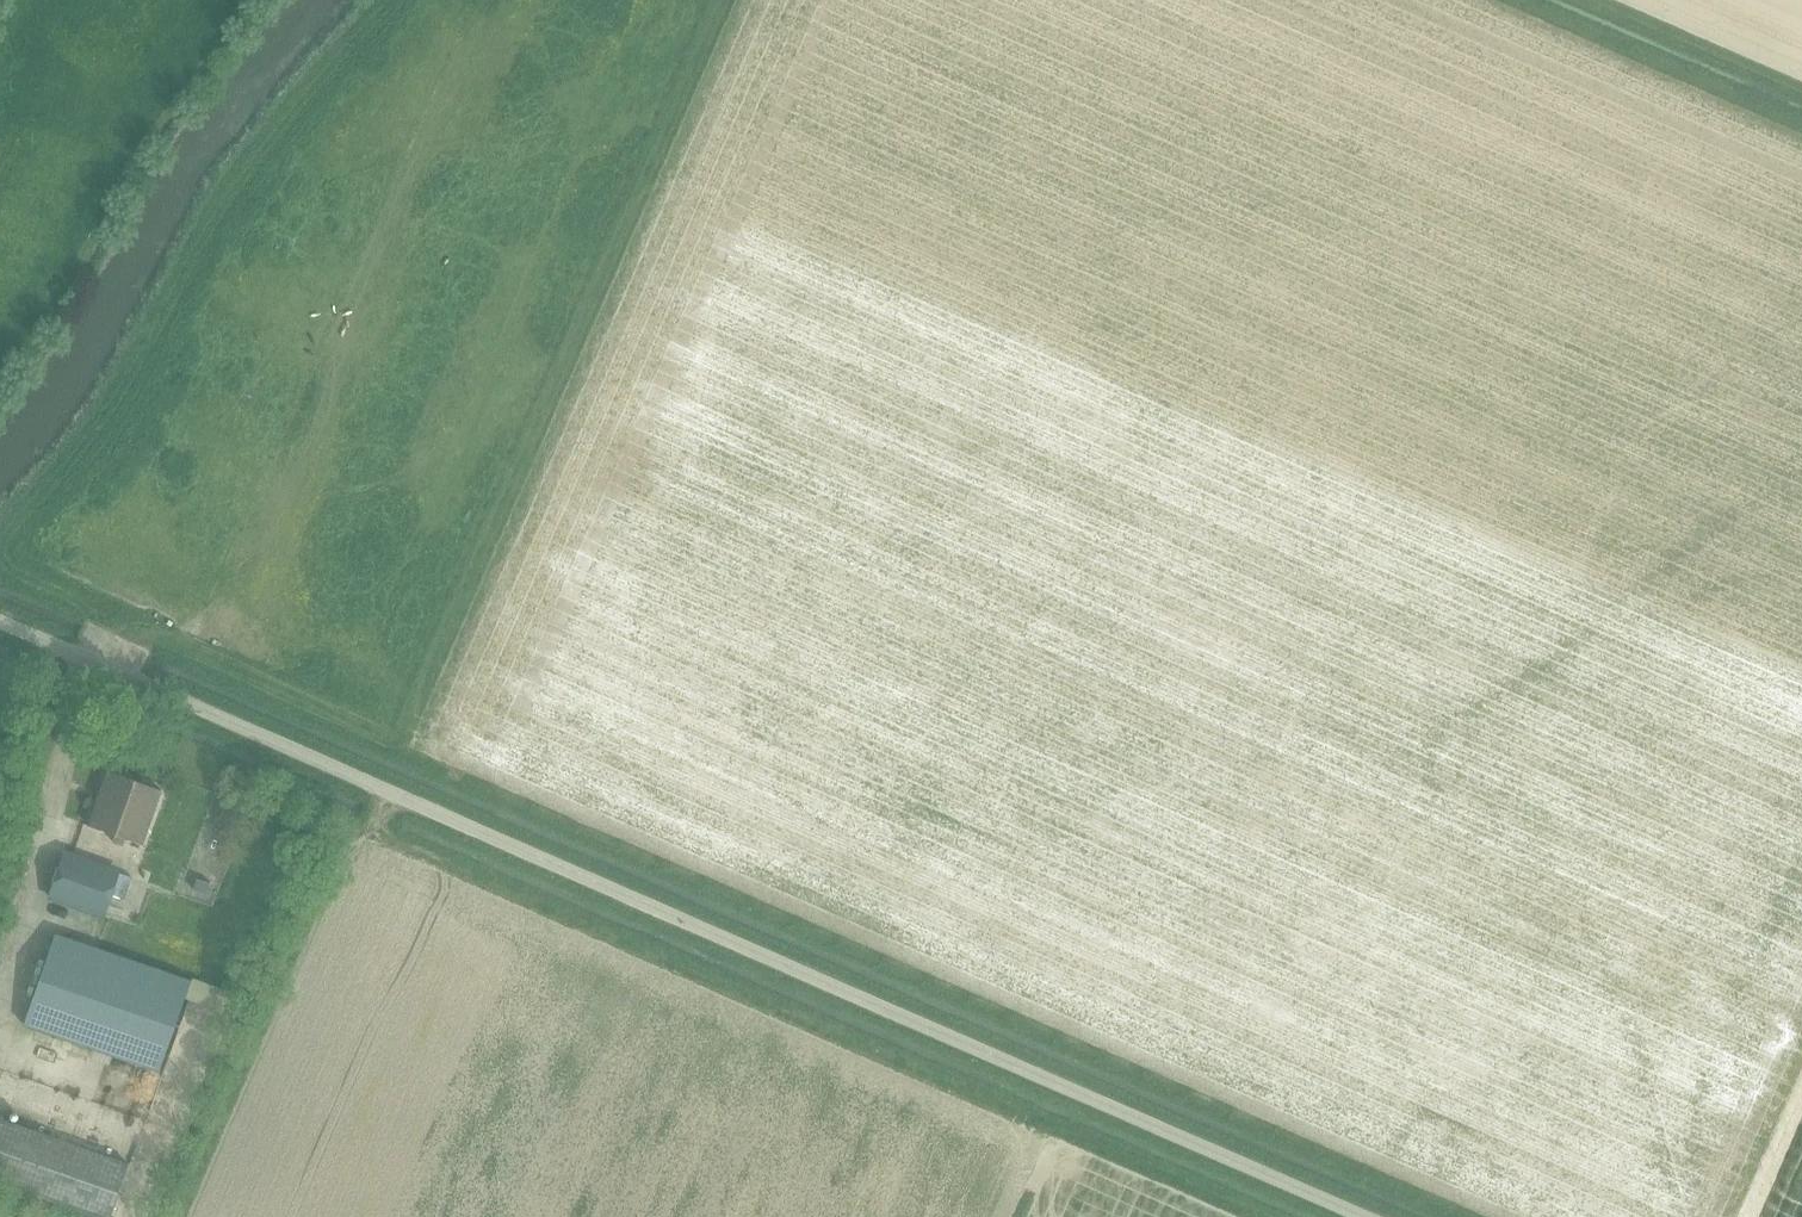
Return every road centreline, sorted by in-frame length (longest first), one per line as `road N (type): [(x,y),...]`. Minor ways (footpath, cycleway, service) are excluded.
road 1 (unclassified): [(1367,1216),(0,622)]
road 2 (track): [(1801,1097),(1751,1216)]

